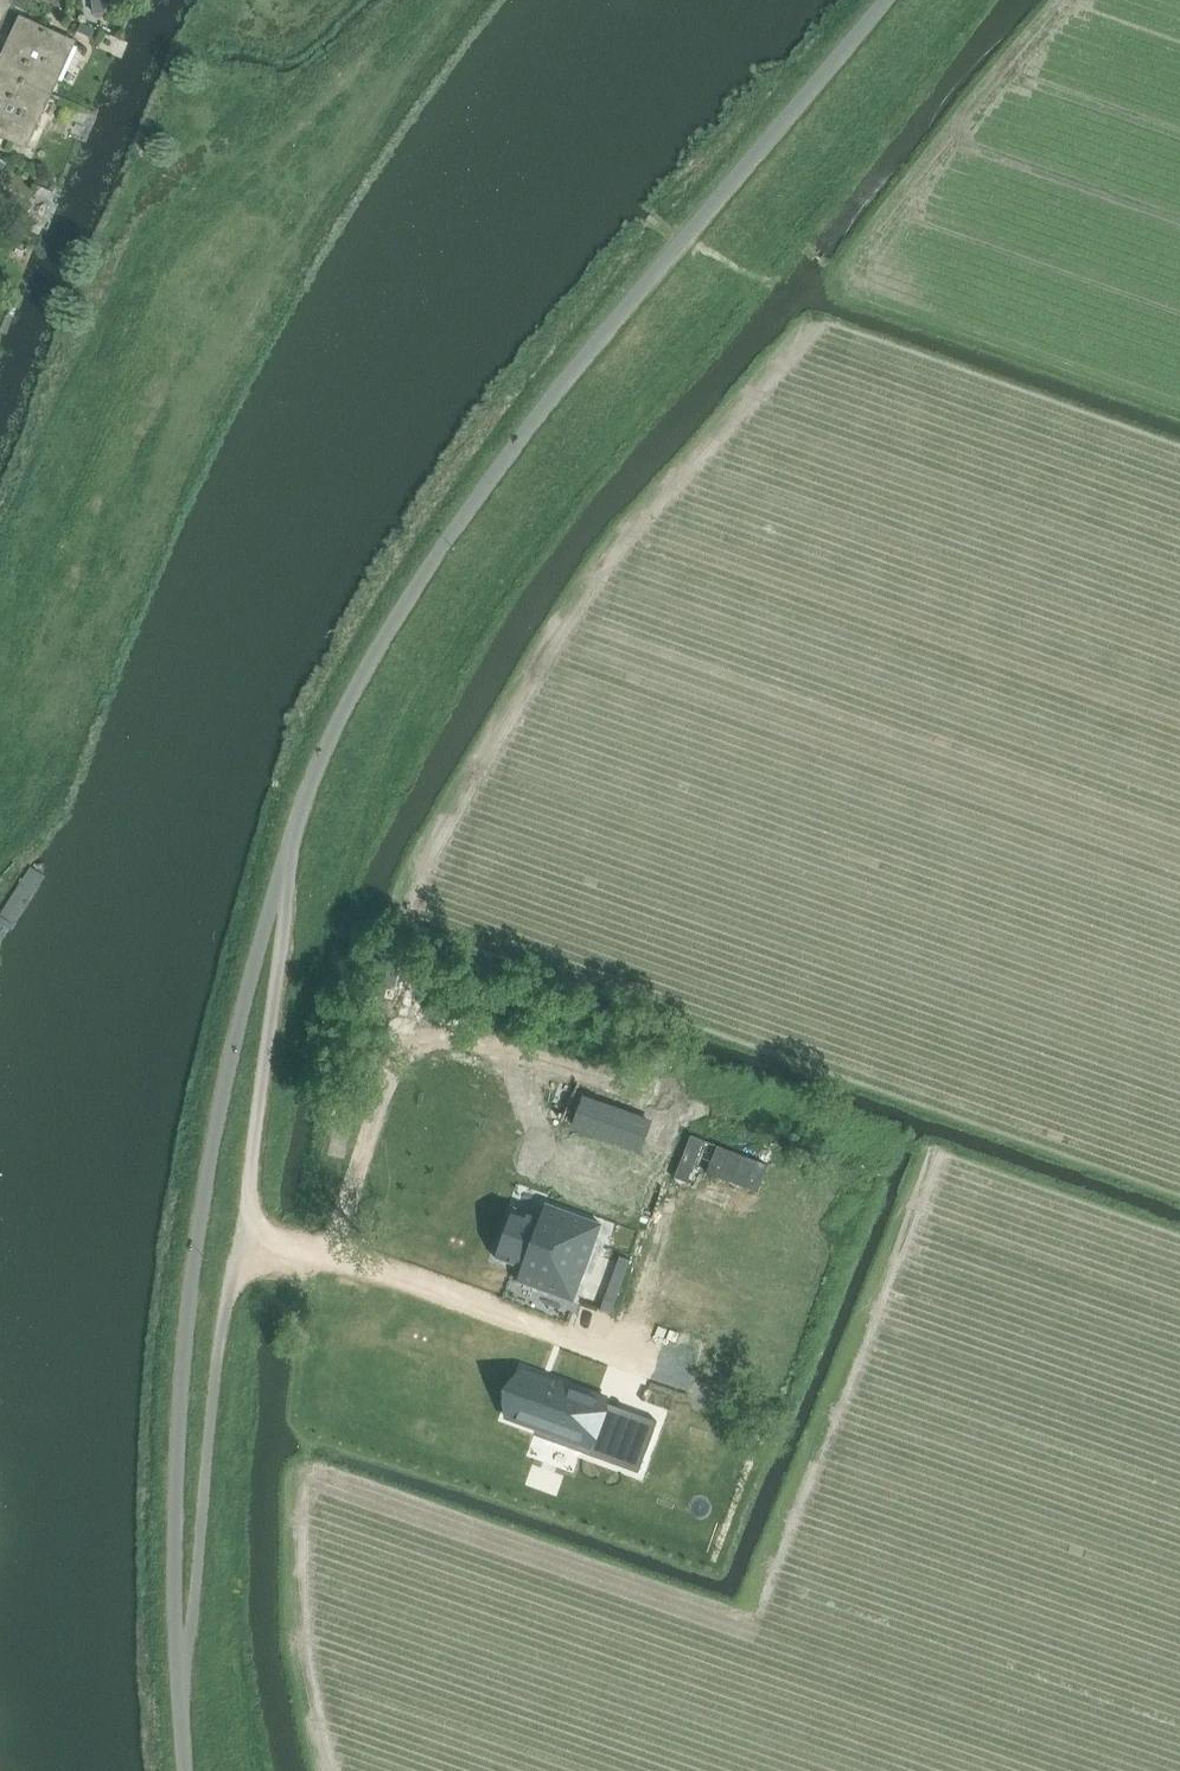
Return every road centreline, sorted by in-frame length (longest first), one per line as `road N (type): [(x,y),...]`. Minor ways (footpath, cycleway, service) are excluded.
road 1 (unclassified): [(186,1770),(177,1551),(183,1361),(204,1197),(267,916),(320,760),(433,557),(494,471),(887,0)]

